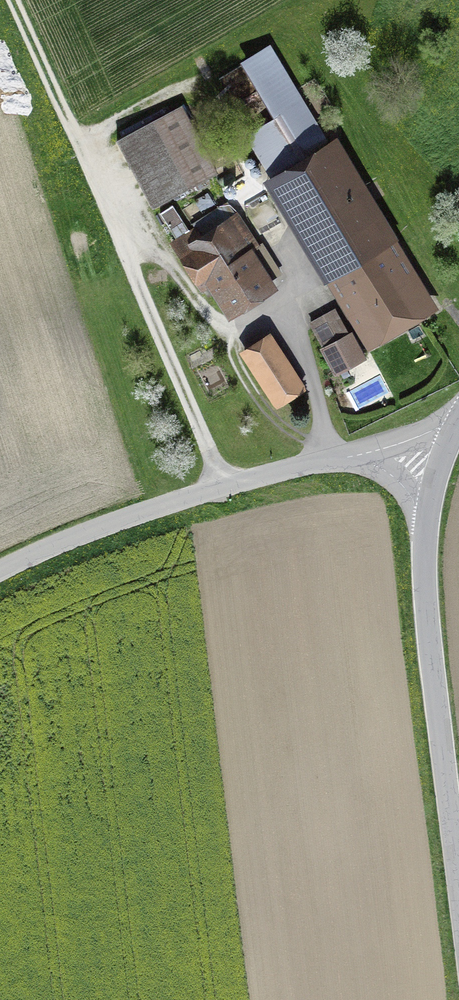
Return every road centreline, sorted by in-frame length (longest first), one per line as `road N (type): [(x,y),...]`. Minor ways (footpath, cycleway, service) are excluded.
road 1 (track): [(216,492),(5,0)]
road 2 (tertiary): [(418,511),(418,583),(458,897)]
road 3 (residential): [(0,578),(162,507),(347,459)]
road 4 (residential): [(347,459),(458,411)]

